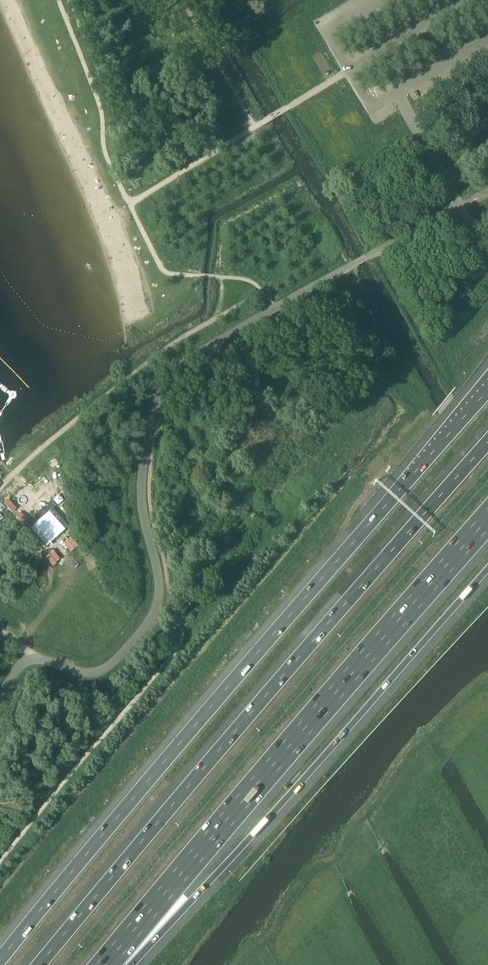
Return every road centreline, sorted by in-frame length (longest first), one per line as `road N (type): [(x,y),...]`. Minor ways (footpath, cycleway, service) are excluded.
road 1 (motorway): [(487,390),(0,957)]
road 2 (motorway): [(487,442),(38,964)]
road 3 (motorway): [(104,964),(487,518)]
road 4 (motorway): [(107,964),(191,901),(487,572)]
road 5 (unclassified): [(470,227),(405,106)]

